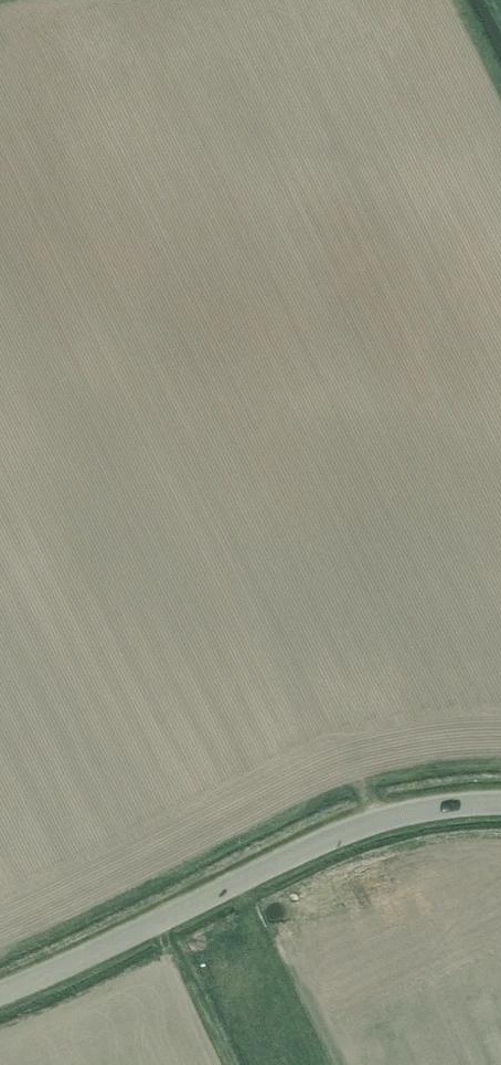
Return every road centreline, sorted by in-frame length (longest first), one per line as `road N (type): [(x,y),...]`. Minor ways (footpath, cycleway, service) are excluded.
road 1 (tertiary): [(0,993),(345,833),(418,812),(500,803)]

